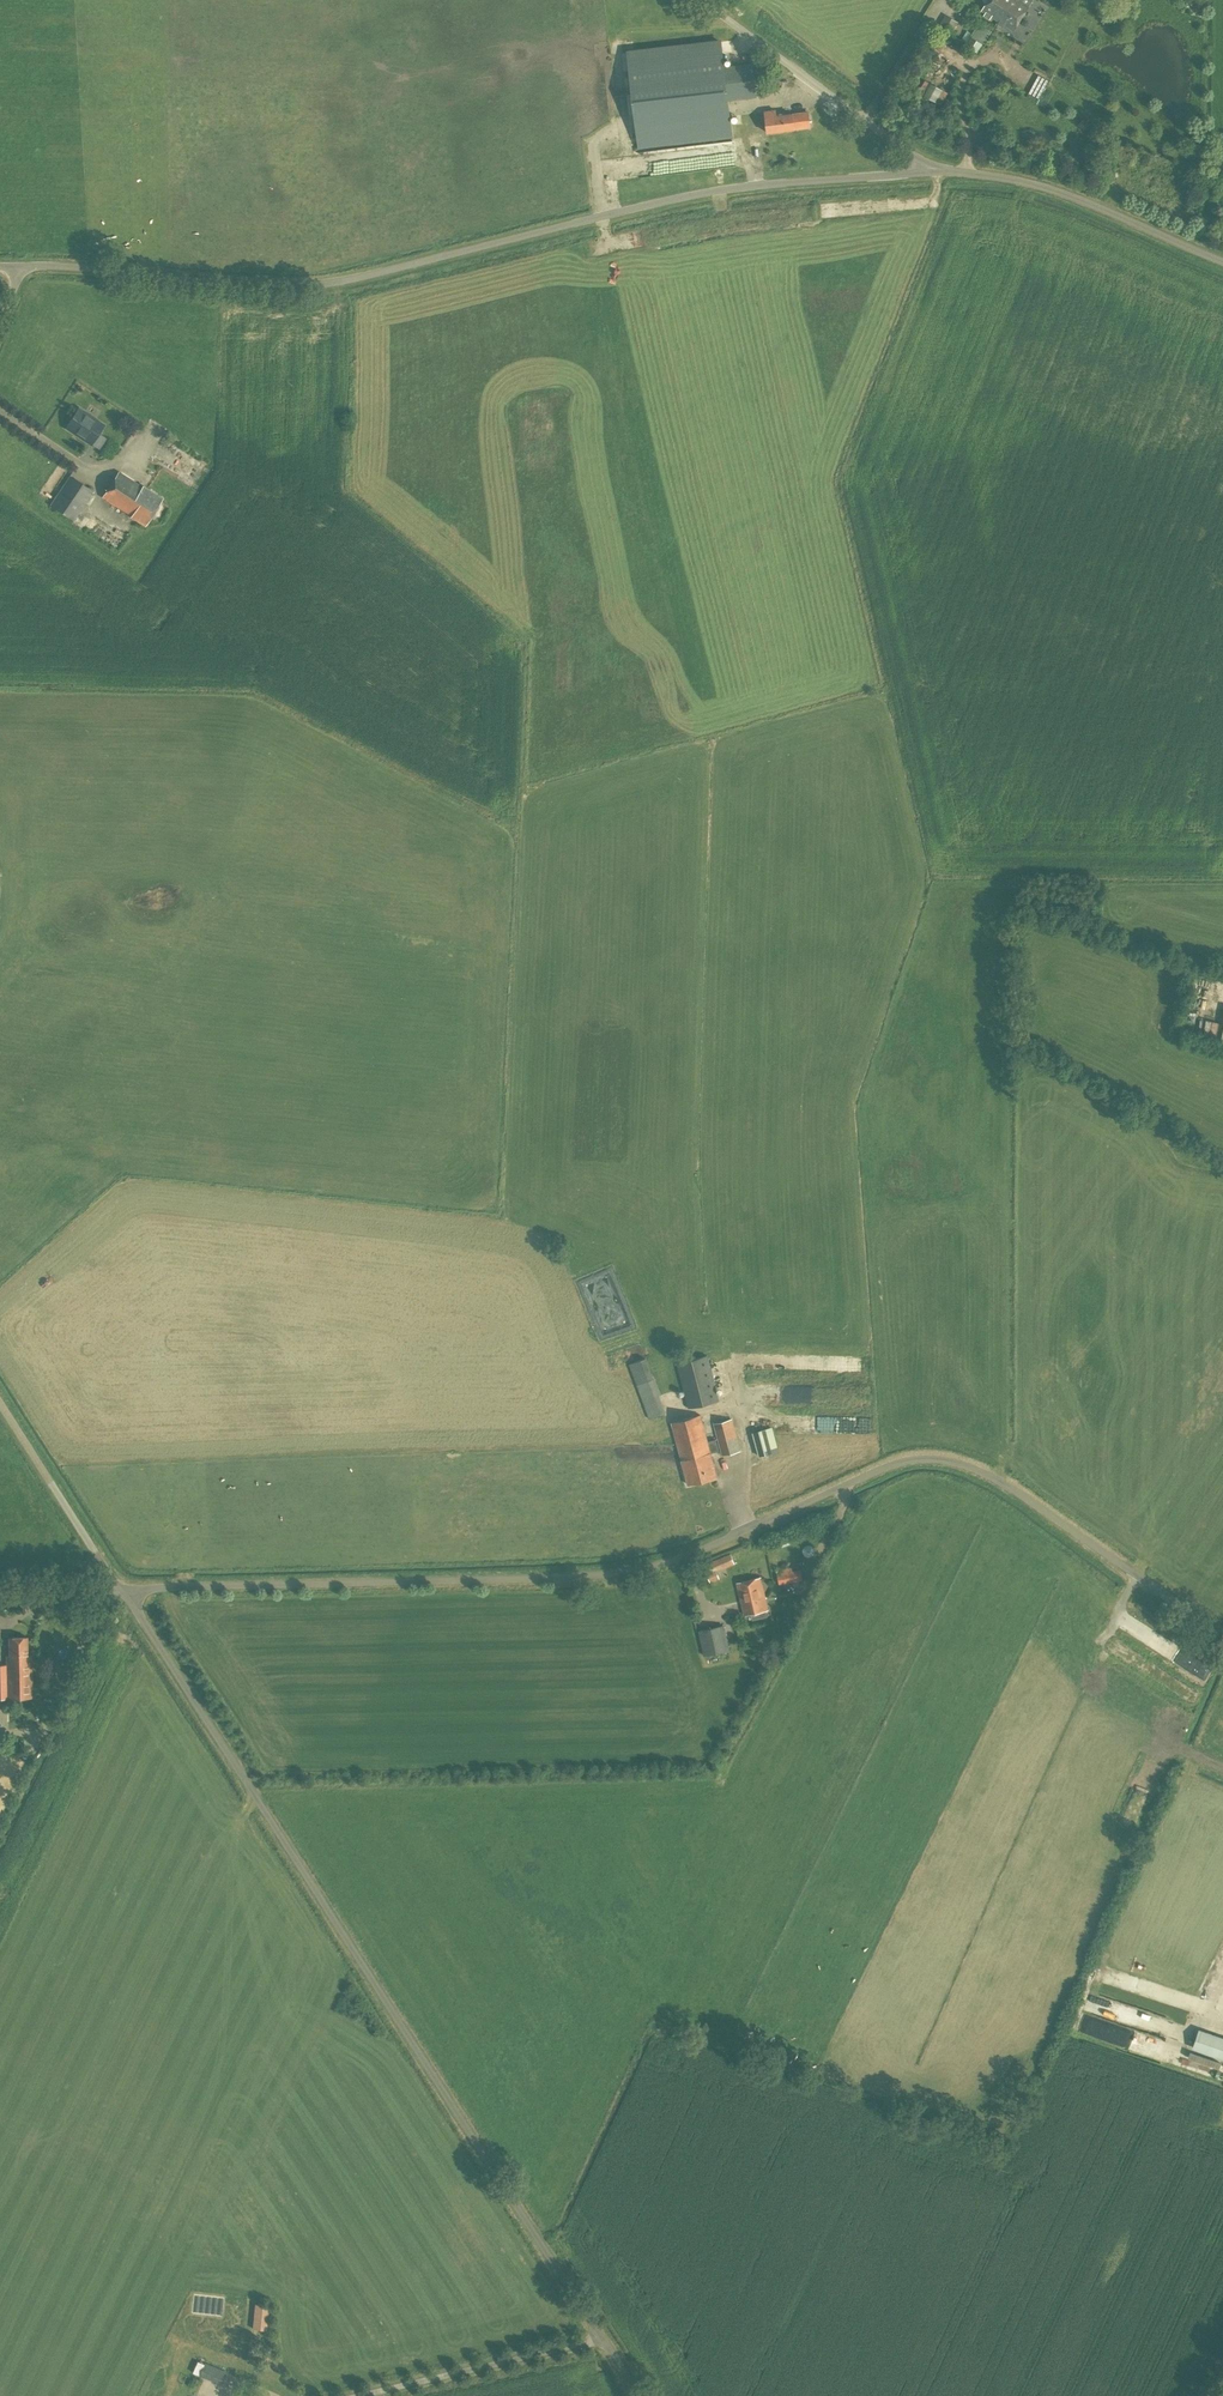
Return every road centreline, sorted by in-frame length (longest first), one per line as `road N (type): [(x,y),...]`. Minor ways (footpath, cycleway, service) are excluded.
road 1 (unclassified): [(120,1589),(625,1572),(667,1563),(892,1464),(926,1459),(994,1478),(1222,1632)]
road 2 (unclassified): [(637,2395),(120,1589)]
road 3 (unclassified): [(20,267),(312,286),(731,188),(961,173)]
road 4 (unclassified): [(961,173),(858,114),(706,0)]
road 5 (unclassified): [(961,173),(1030,181),(1222,262)]
road 6 (unclassified): [(120,1589),(0,1401)]

